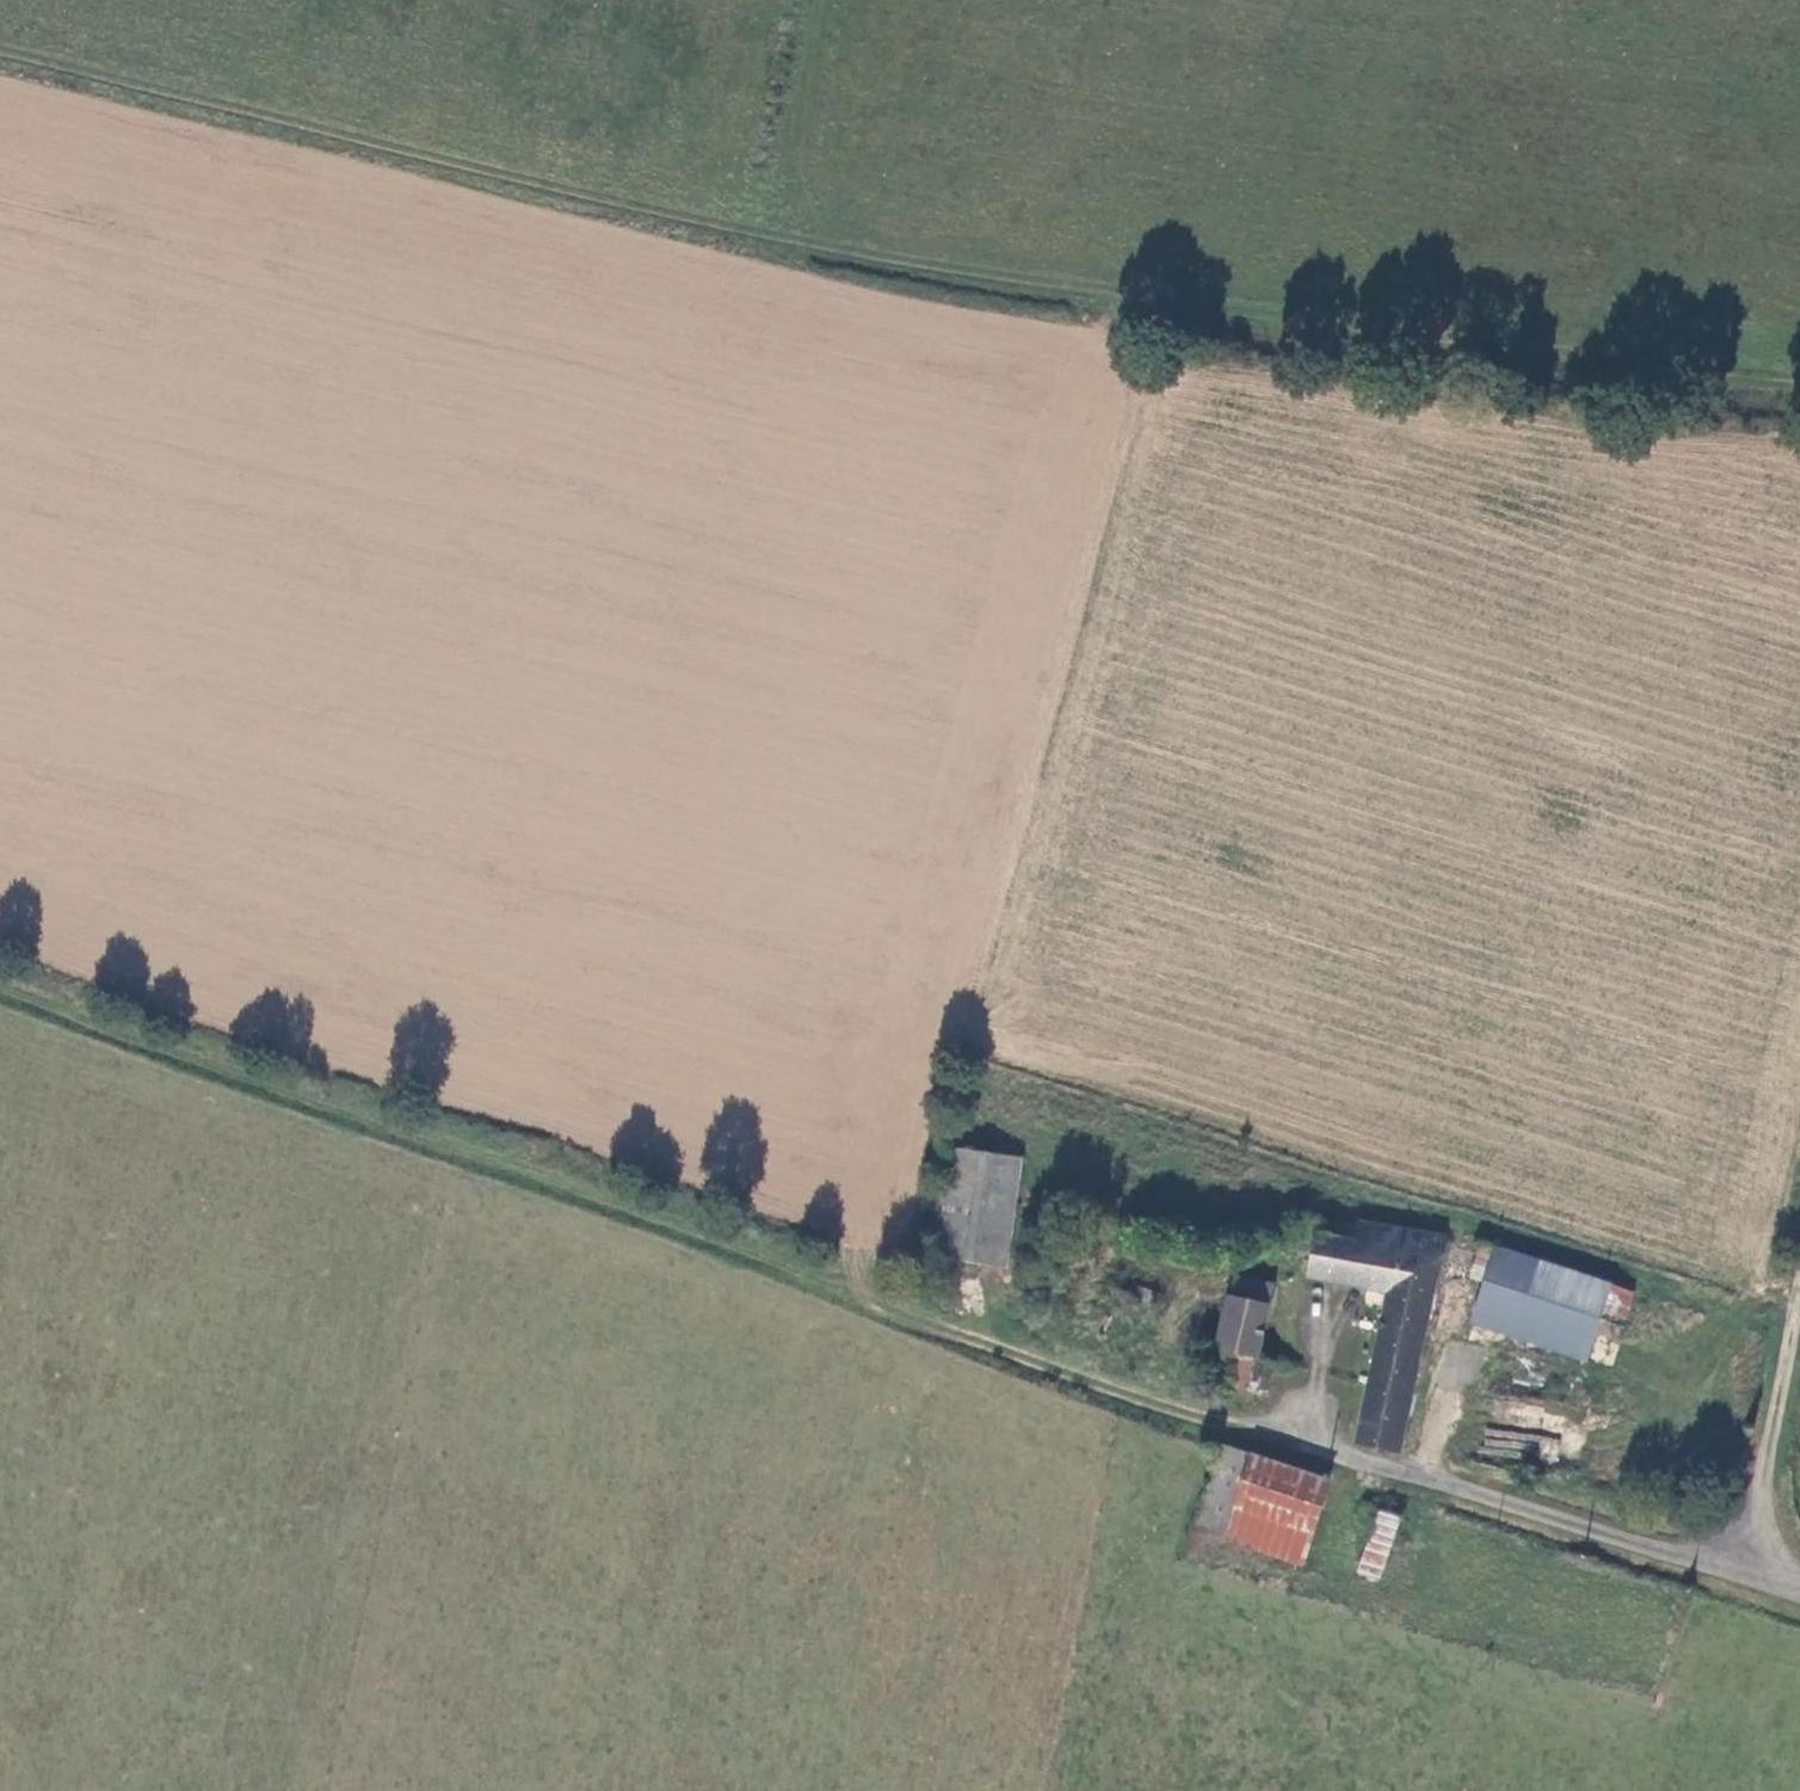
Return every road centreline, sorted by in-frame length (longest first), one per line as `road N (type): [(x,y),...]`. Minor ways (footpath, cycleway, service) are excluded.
road 1 (track): [(0,968),(1225,1420)]
road 2 (unclassified): [(1738,1569),(1225,1420)]
road 3 (unclassified): [(1738,1569),(1799,1281)]

